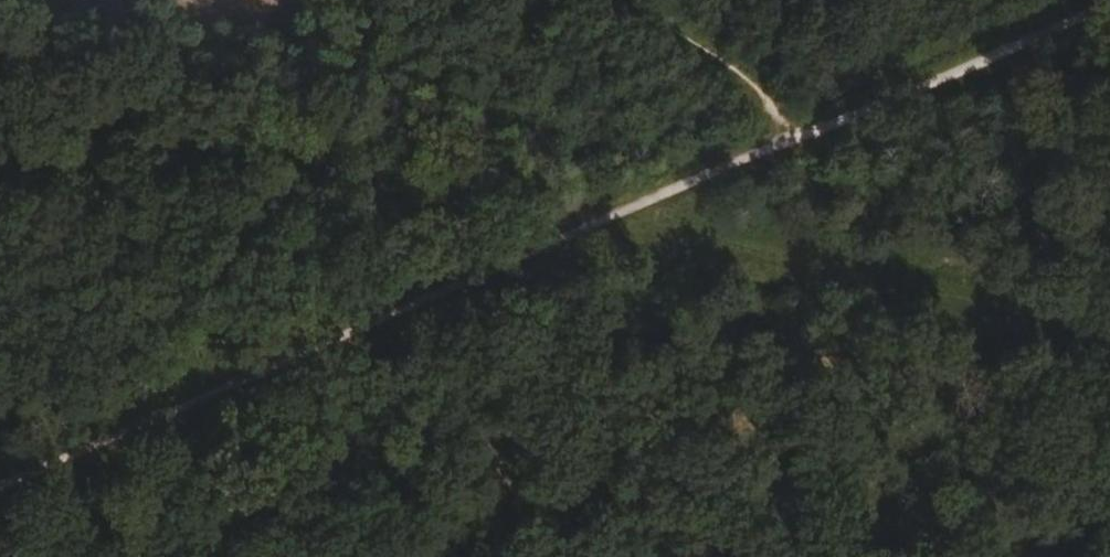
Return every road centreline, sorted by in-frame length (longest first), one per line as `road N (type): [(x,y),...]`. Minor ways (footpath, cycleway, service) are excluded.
road 1 (track): [(1109,348),(0,32)]
road 2 (track): [(0,494),(622,210),(799,139)]
road 3 (track): [(799,139),(1109,4)]
road 4 (track): [(518,556),(418,303)]
road 5 (track): [(799,139),(631,0)]

